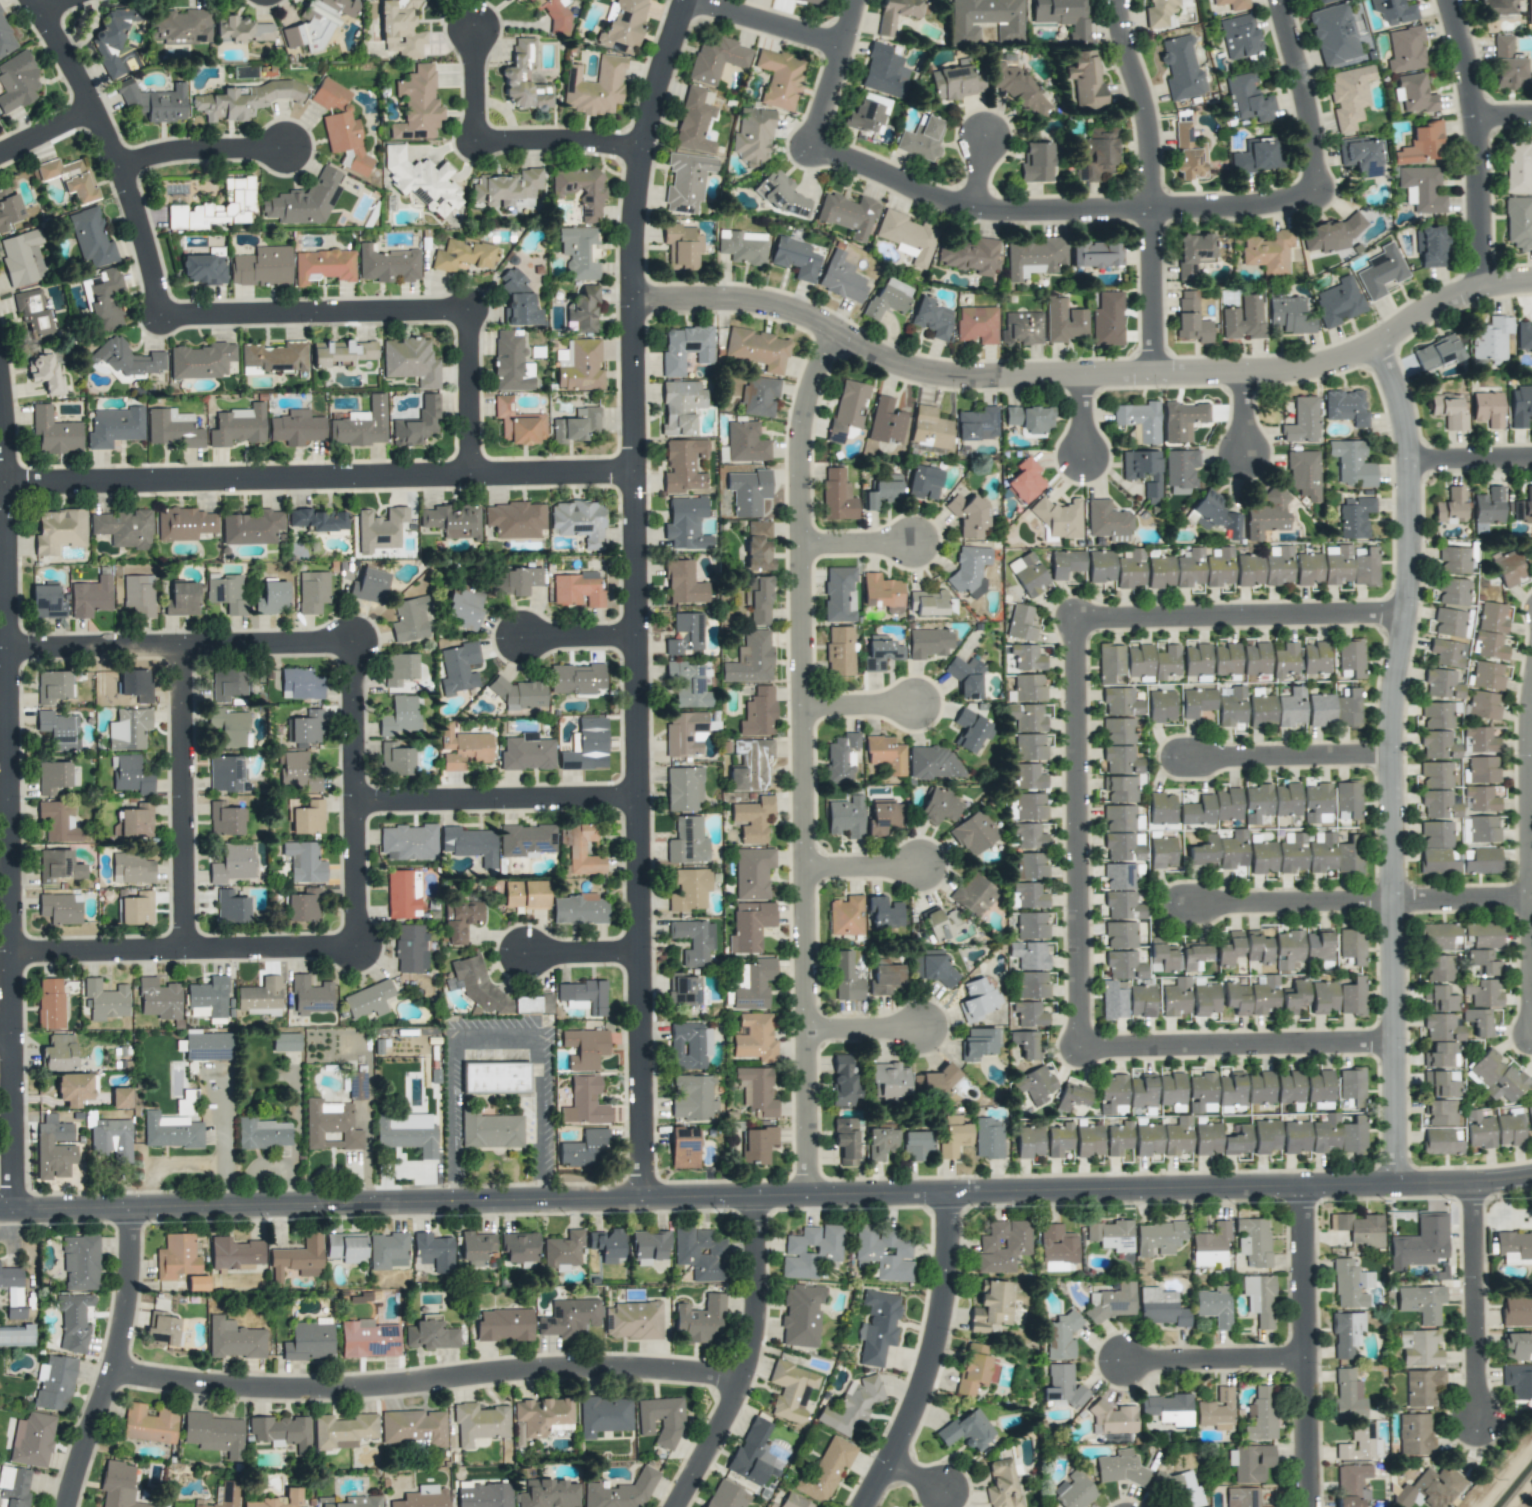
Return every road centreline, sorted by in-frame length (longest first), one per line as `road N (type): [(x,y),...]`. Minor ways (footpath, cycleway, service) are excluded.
road 1 (residential): [(1531,1179),(0,1208)]
road 2 (residential): [(687,0),(651,111),(636,196),(630,472),(641,1198)]
road 3 (residential): [(1531,281),(1456,298),(1351,356),(1244,371),(928,371),(786,307),(633,299)]
road 4 (residential): [(830,329),(804,391),(796,460),(807,1195)]
road 5 (residential): [(1394,1184),(1390,707),(1412,530),(1406,411),(1379,343)]
road 6 (residential): [(0,368),(8,435),(16,1208)]
road 7 (residential): [(748,1379),(592,1369),(308,1397),(118,1373)]
road 8 (residential): [(630,472),(0,483)]
road 9 (residential): [(810,136),(975,204),(1256,204),(1311,191)]
road 10 (residential): [(1071,615),(1078,1047)]
road 11 (residential): [(1118,0),(1149,127),(1156,371)]
road 12 (residential): [(169,316),(127,168),(38,0)]
road 13 (residential): [(348,639),(9,643)]
road 14 (residential): [(13,950),(345,944)]
road 15 (residential): [(1403,613),(1071,615)]
road 16 (tertiary): [(869,1506),(932,1374),(952,1259),(952,1193)]
road 17 (residential): [(685,1506),(726,1436),(755,1356),(762,1196)]
road 18 (residential): [(1292,1506),(1291,1187)]
road 19 (residential): [(1078,1047),(1390,1043)]
road 20 (residential): [(72,1506),(128,1333),(135,1206)]
road 21 (residential): [(179,641),(177,947)]
road 22 (residential): [(345,944),(348,639)]
road 23 (residential): [(169,316),(468,311)]
road 24 (residential): [(1451,0),(1476,118),(1483,288)]
road 25 (residential): [(633,797),(346,801)]
road 26 (residential): [(642,148),(579,138),(482,139),(482,31)]
road 27 (residential): [(1478,1183),(1471,1425)]
road 28 (residential): [(1389,752),(1183,756)]
road 29 (residential): [(1389,900),(1184,902)]
road 30 (residential): [(1311,191),(1302,67),(1283,0)]
road 31 (residential): [(1291,1358),(1110,1361)]
road 32 (residential): [(127,168),(184,149),(298,146)]
road 33 (residential): [(467,474),(468,311)]
road 34 (residential): [(843,44),(701,0)]
road 35 (residential): [(854,0),(810,136)]
road 36 (residential): [(1389,900),(1531,900)]
road 37 (residential): [(1410,457),(1531,454)]
road 38 (residential): [(804,867),(925,866)]
road 39 (residential): [(638,953),(518,953)]

